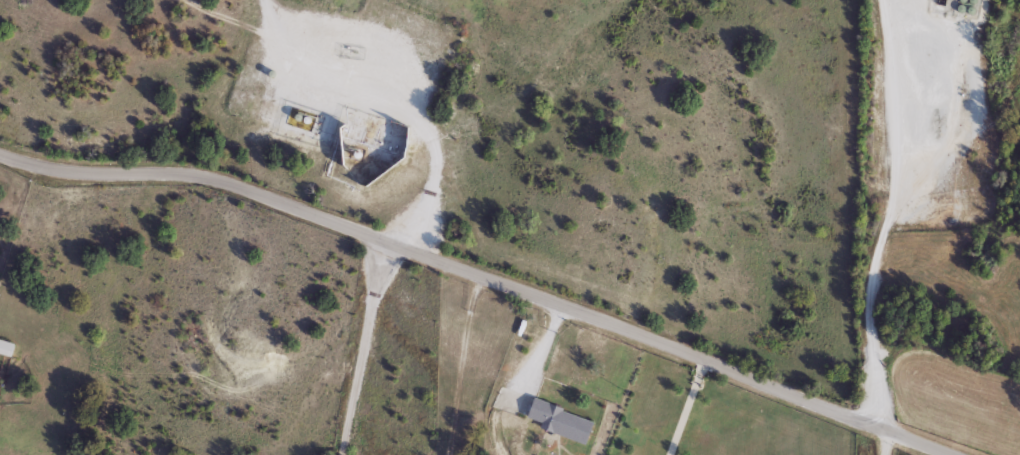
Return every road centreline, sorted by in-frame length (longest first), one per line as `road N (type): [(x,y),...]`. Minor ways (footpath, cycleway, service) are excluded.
road 1 (tertiary): [(947,454),(562,301),(249,190),(194,174),(77,172),(0,155)]
road 2 (residential): [(869,426),(874,280),(896,198),(898,148),(881,0)]
road 3 (residential): [(342,454),(387,238)]

